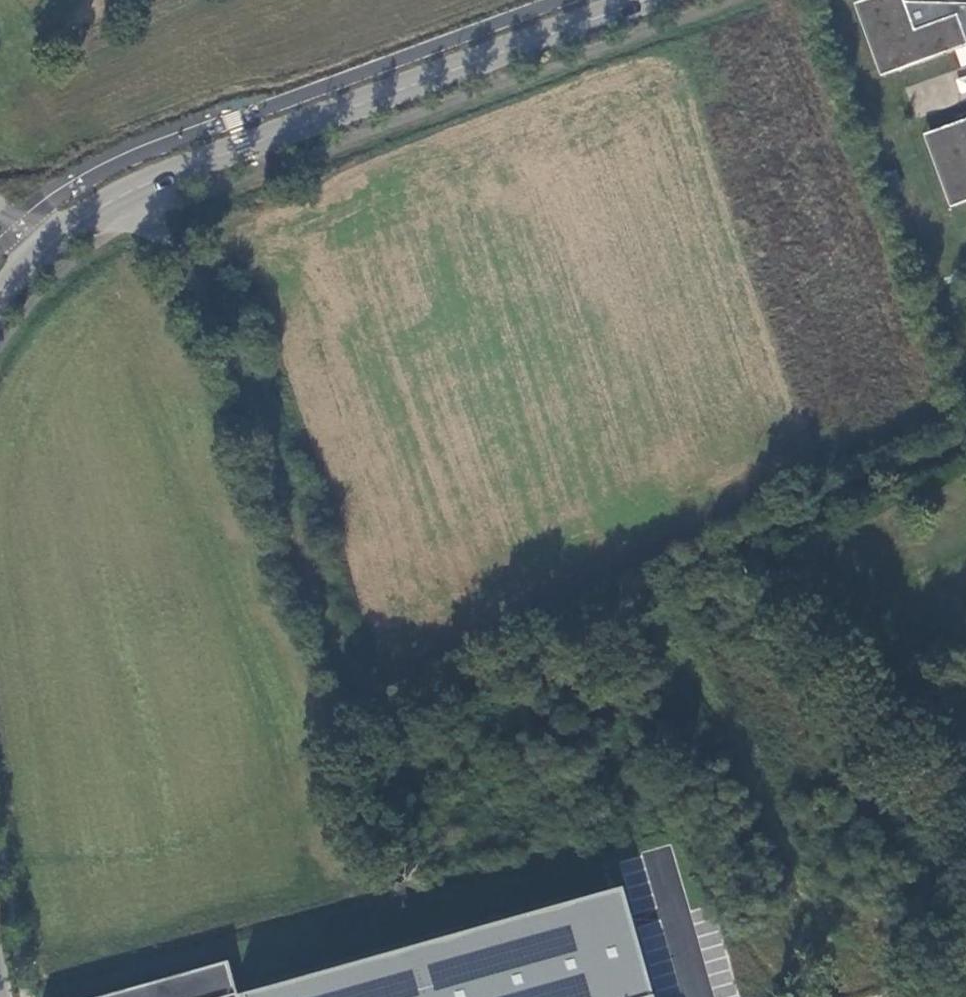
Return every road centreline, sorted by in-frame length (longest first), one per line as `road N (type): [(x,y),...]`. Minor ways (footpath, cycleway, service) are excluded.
road 1 (track): [(153,217),(219,317),(342,656),(394,690),(429,700),(627,601)]
road 2 (tertiary): [(638,0),(242,147),(36,248),(0,295)]

